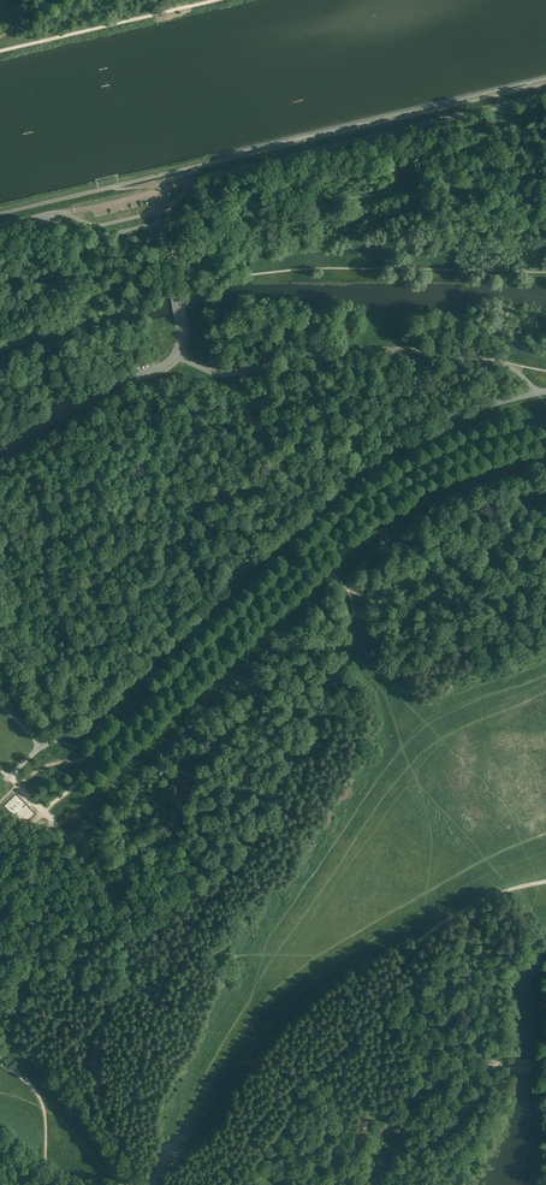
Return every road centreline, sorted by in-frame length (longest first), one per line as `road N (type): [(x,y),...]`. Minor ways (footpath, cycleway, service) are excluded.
road 1 (tertiary): [(209,176),(545,94)]
road 2 (tertiary): [(42,216),(104,236),(169,219),(209,176)]
road 3 (tertiary): [(209,176),(166,209),(110,224),(42,216)]

